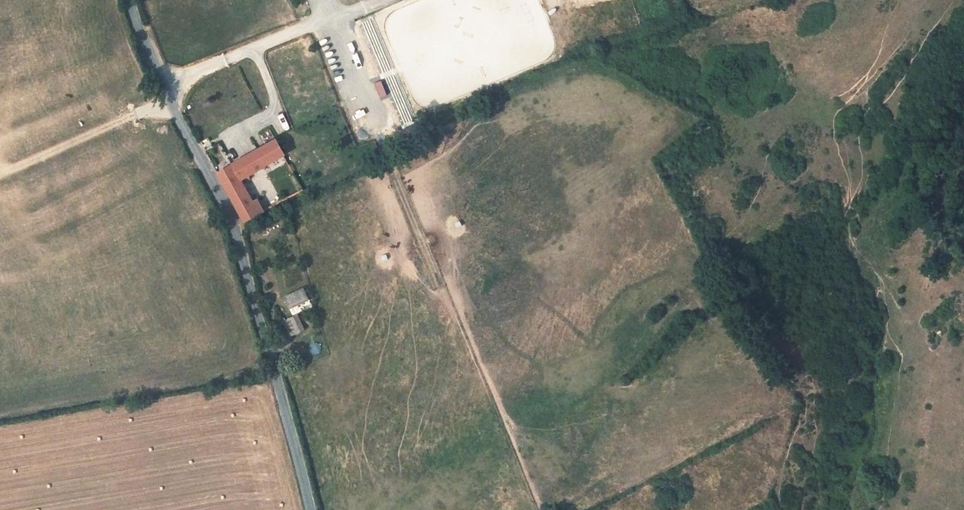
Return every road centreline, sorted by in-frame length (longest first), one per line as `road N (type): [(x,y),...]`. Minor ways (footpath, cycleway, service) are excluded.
road 1 (tertiary): [(131,0),(175,116),(226,204),(310,509)]
road 2 (track): [(380,140),(441,286)]

